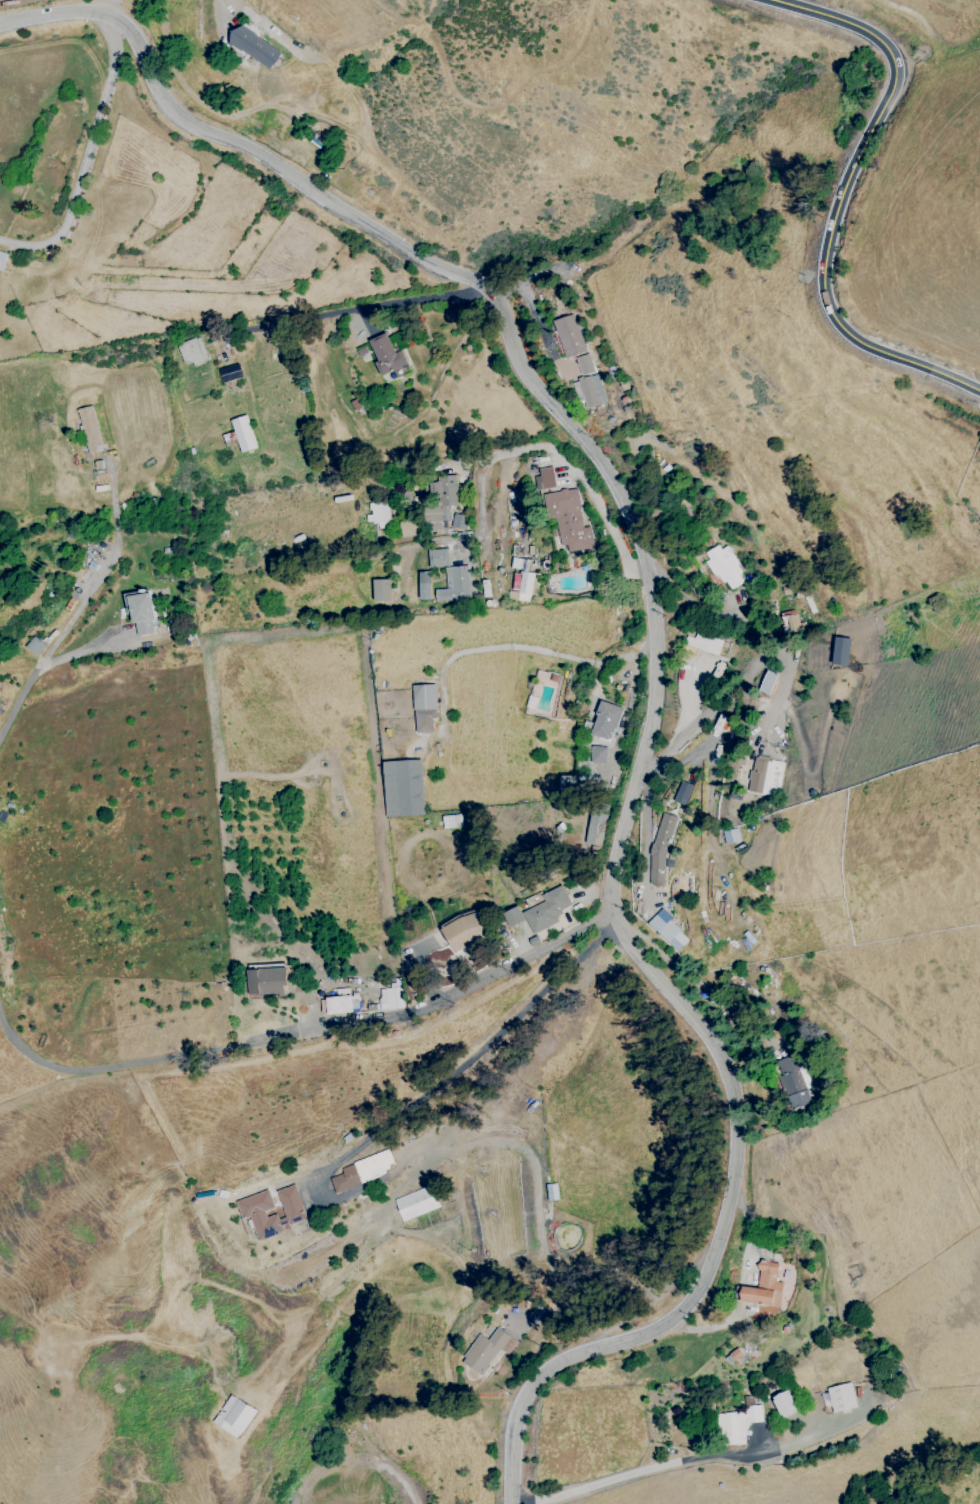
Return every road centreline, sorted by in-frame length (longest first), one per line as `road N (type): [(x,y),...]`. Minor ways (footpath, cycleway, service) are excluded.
road 1 (tertiary): [(513,1503),(515,1423),(525,1397),(548,1372),(648,1335),(694,1308),(739,1175),(732,1085),(615,914),(611,884),(636,802),(656,671),(649,565),(604,471),(527,378),(496,289),(406,254),(274,161),(186,123),(158,95),(135,37),(110,17),(90,10),(0,23)]
road 2 (secondary): [(770,0),(860,28),(895,65),(891,93),(842,191),(824,282),(834,317),(862,342),(979,390)]

